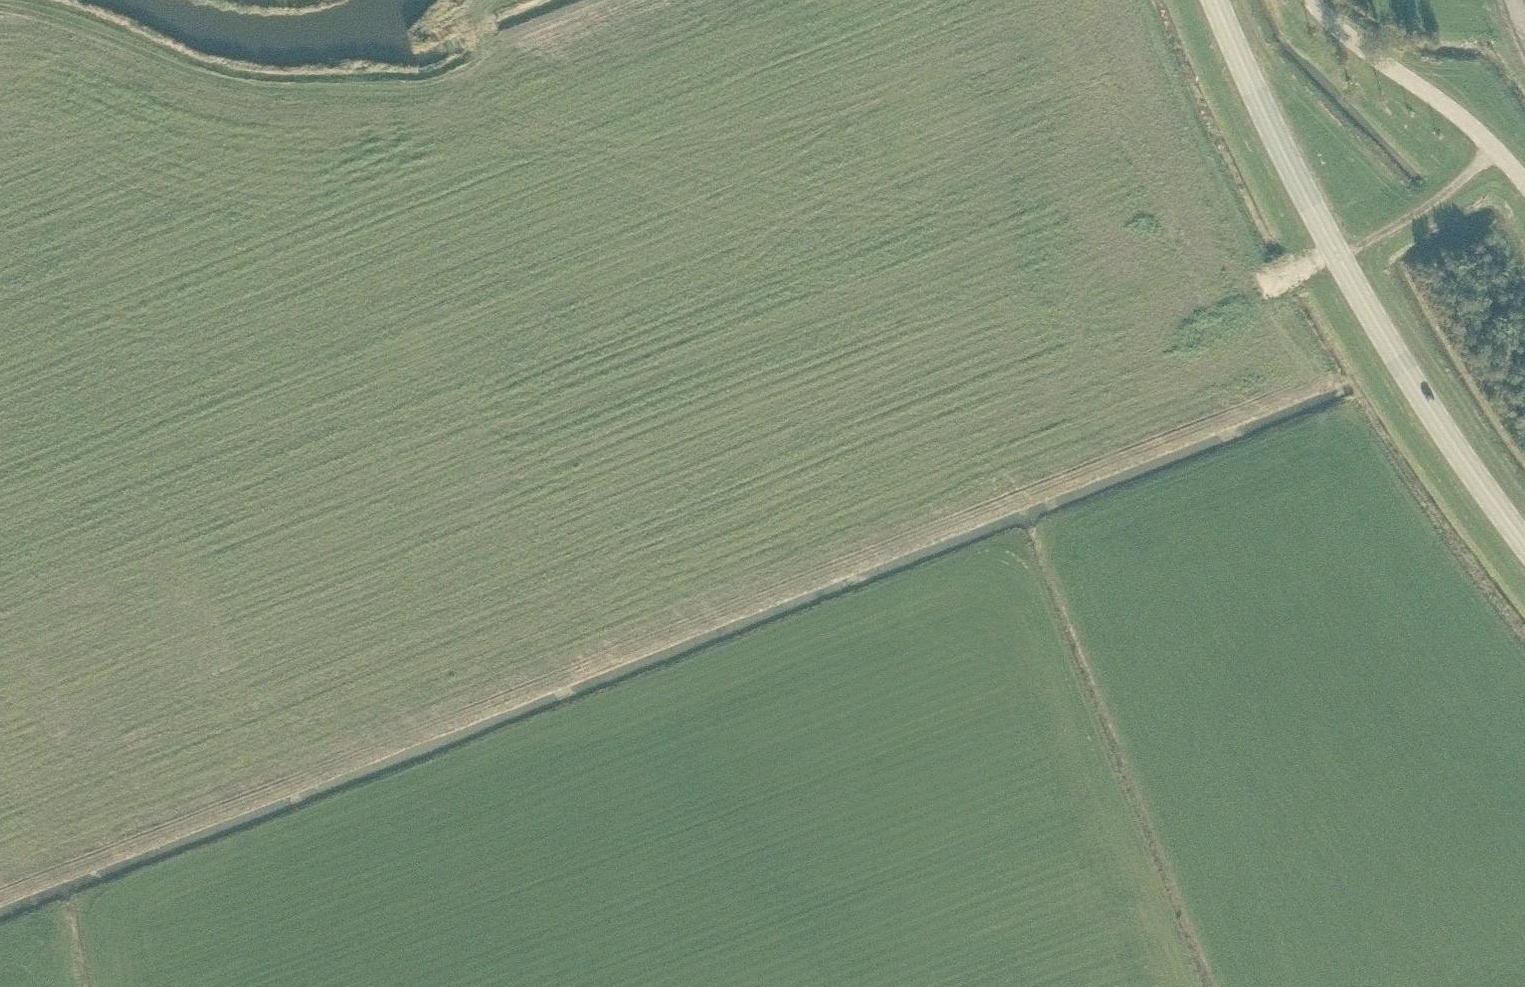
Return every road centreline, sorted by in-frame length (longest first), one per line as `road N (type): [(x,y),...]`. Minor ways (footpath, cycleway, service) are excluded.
road 1 (primary): [(1524,545),(1480,491),(1339,252),(1214,0)]
road 2 (unclassified): [(1524,184),(1495,146),(1360,44),(1316,0)]
road 3 (track): [(1285,277),(1411,215),(1495,146)]

